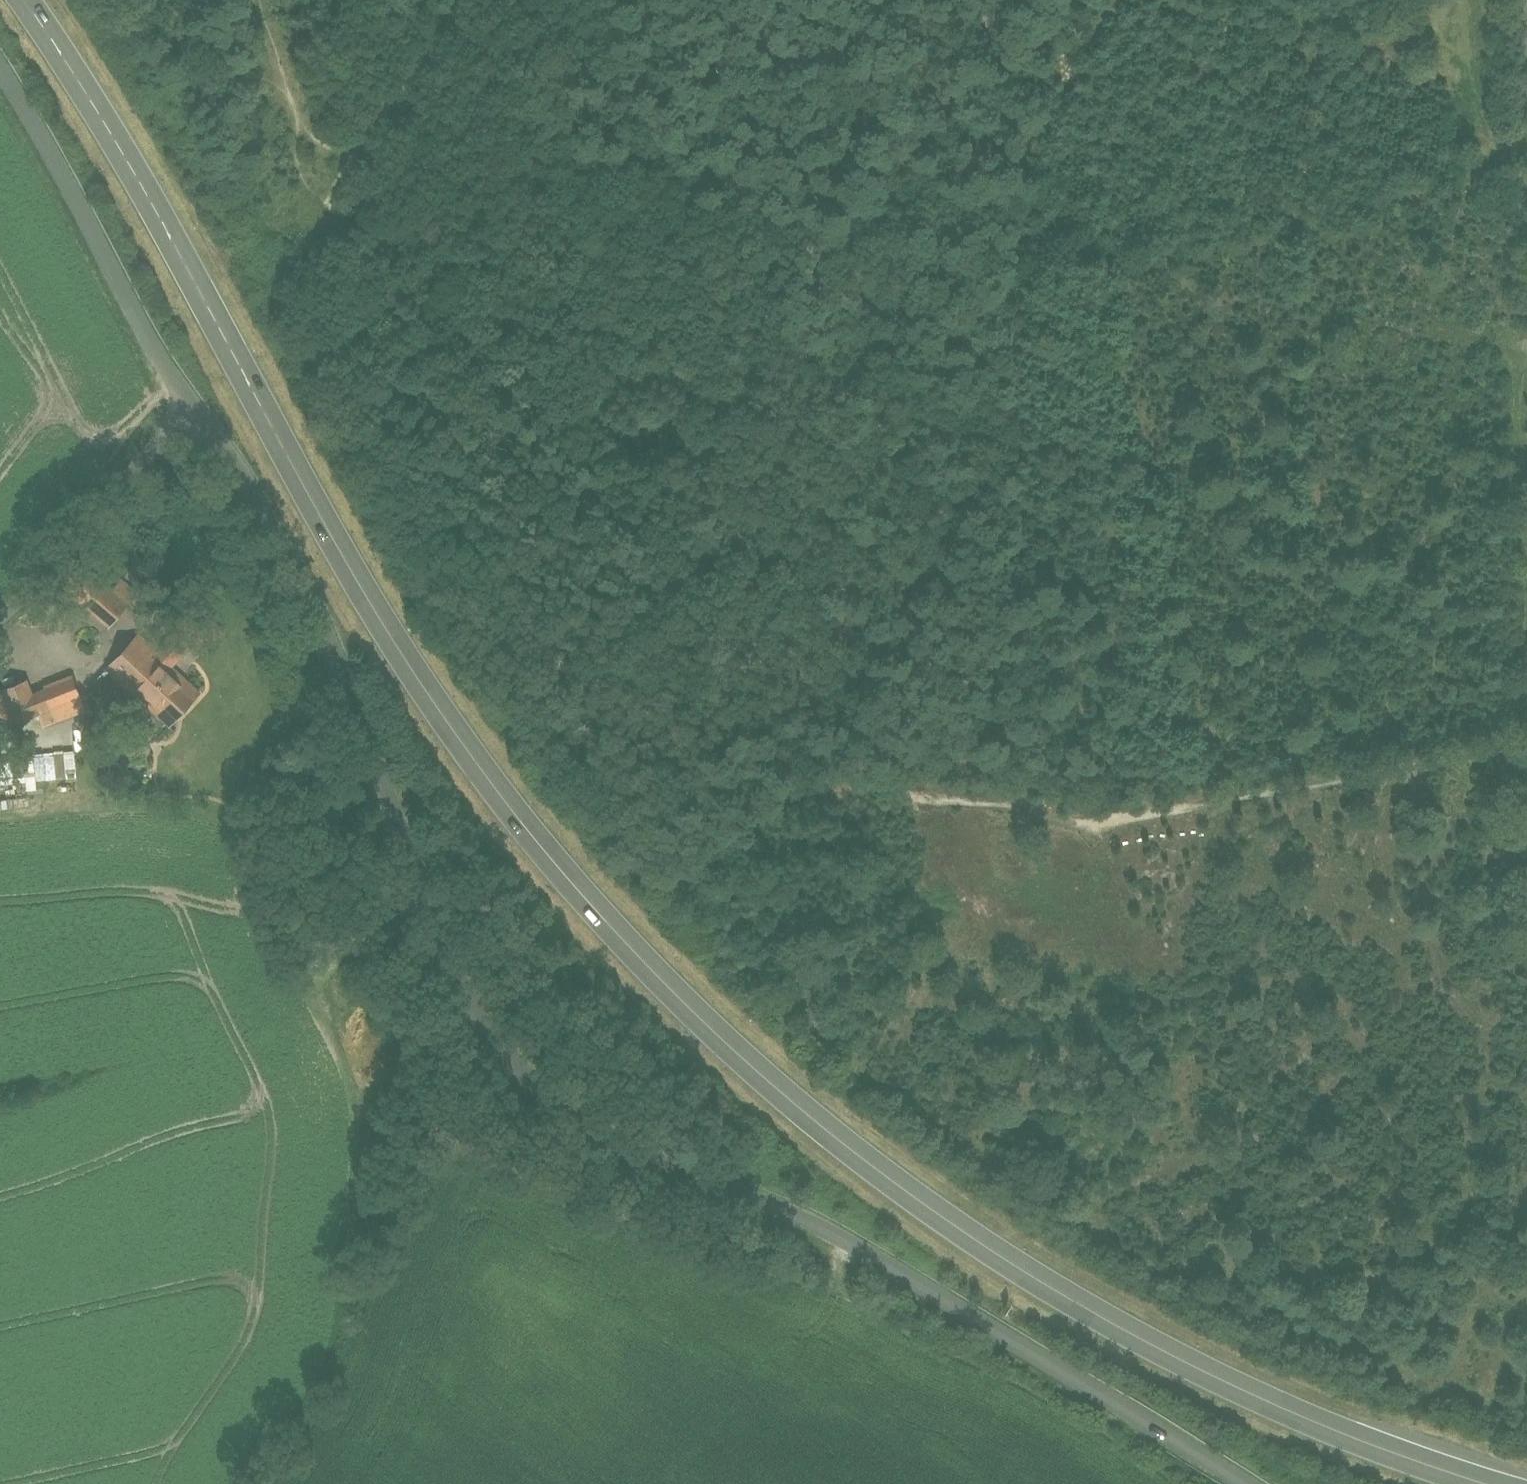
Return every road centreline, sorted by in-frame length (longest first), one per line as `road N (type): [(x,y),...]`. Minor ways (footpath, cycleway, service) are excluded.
road 1 (primary): [(32,0),(145,186),(346,561),(447,721),(520,818),(664,979),(845,1143),(1069,1297),(1295,1411),(1485,1483)]
road 2 (residential): [(0,57),(115,272),(276,524),(464,984),(507,1058),(604,1127),(834,1230),(1251,1483)]

